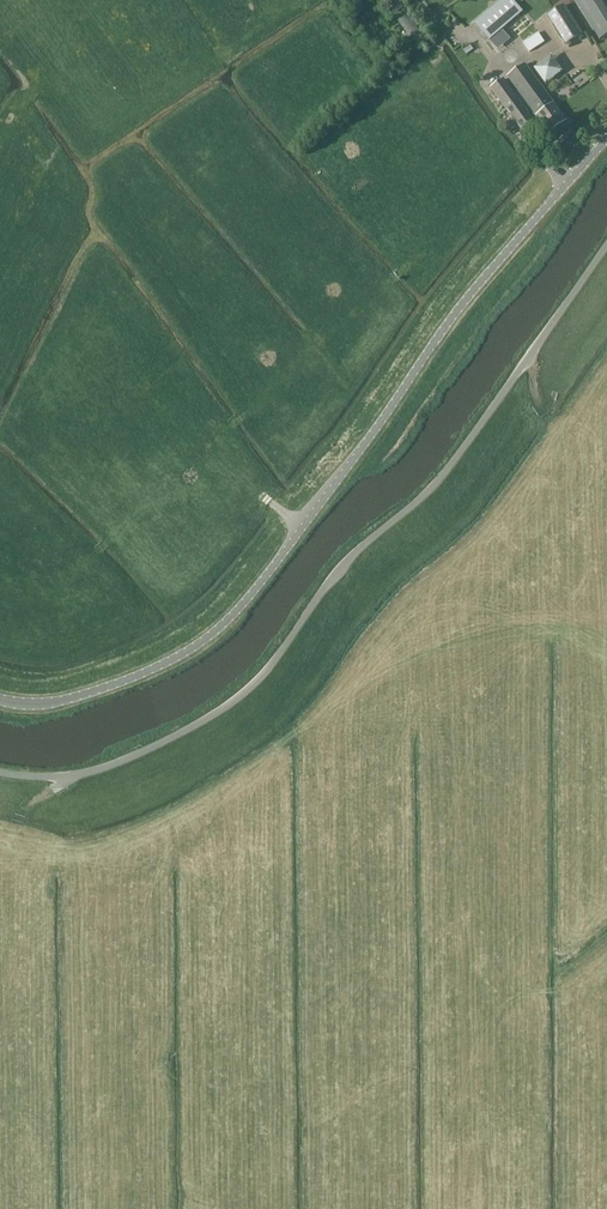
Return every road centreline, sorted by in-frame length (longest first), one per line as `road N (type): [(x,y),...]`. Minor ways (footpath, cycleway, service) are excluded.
road 1 (unclassified): [(0,701),(45,704),(87,695),(157,668),(218,631),(329,495),(466,302),(606,139)]
road 2 (unclassified): [(0,772),(67,777),(106,767),(191,728),(251,687),(340,568),(444,474),(606,246)]

